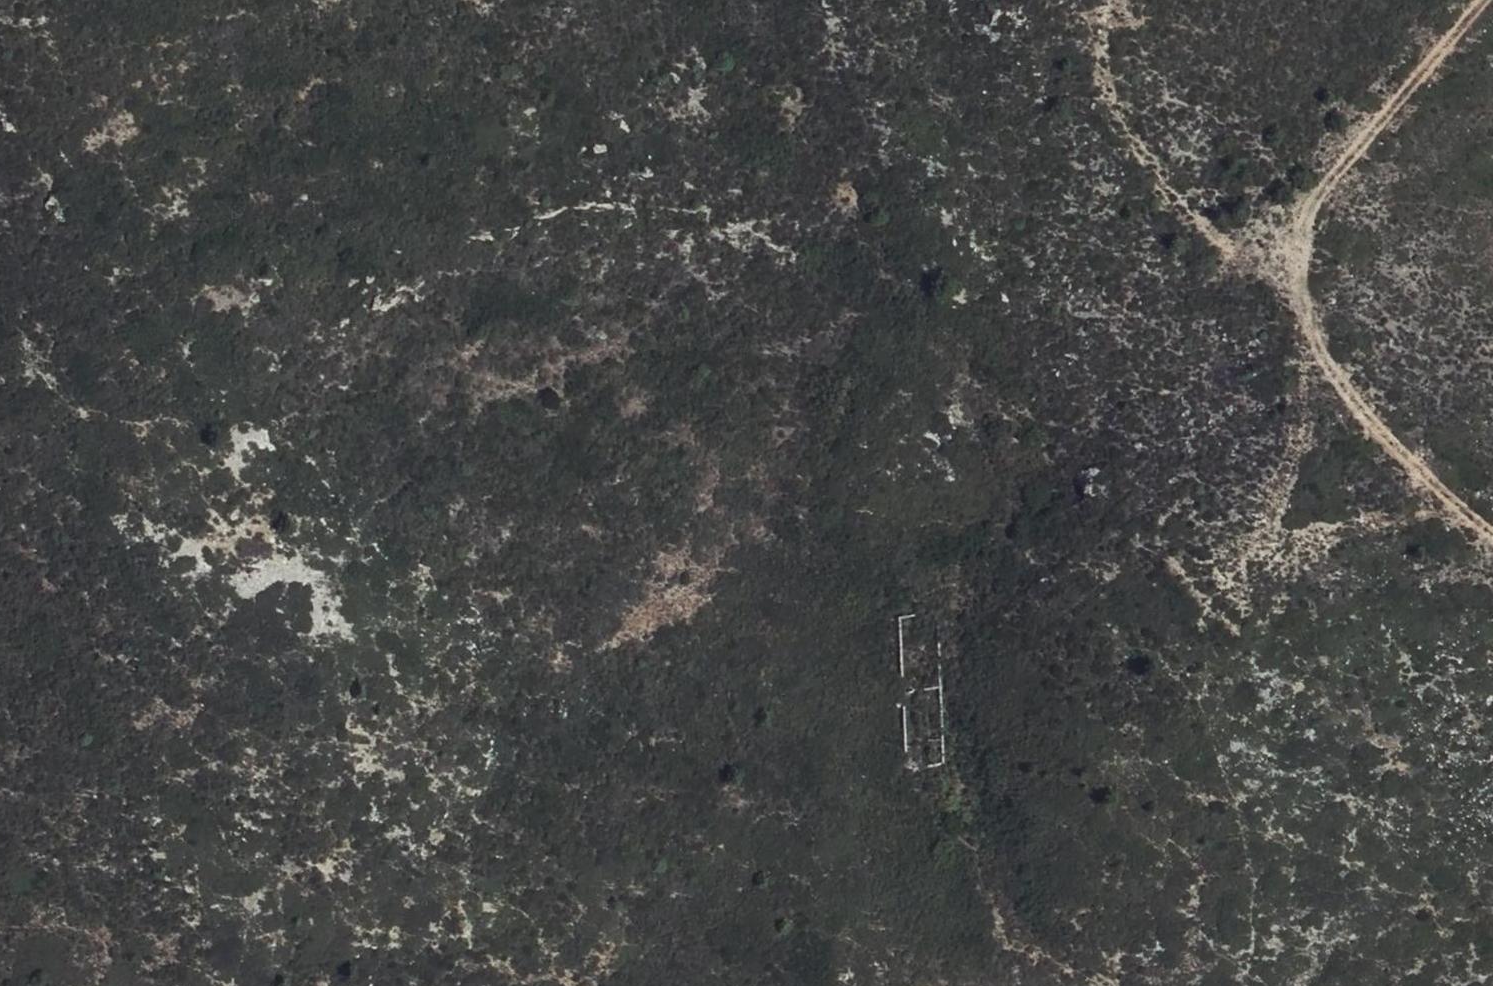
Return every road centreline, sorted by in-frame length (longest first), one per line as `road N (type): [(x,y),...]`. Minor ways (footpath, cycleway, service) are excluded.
road 1 (track): [(1492,535),(1332,373),(1295,246),(1342,153),(1475,0)]

